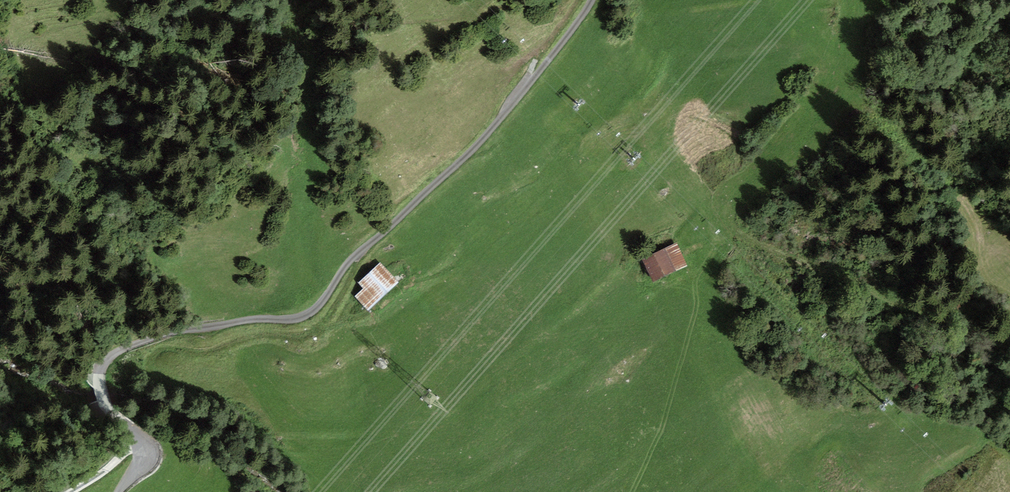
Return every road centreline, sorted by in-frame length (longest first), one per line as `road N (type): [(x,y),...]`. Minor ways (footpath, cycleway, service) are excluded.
road 1 (track): [(137,437),(109,401),(101,375),(110,357),(175,333),(314,308),(348,260),(473,152),(593,0)]
road 2 (track): [(332,491),(246,406),(152,365),(168,348),(313,331),(362,263),(362,248)]
road 3 (track): [(634,491),(657,440),(693,306)]

